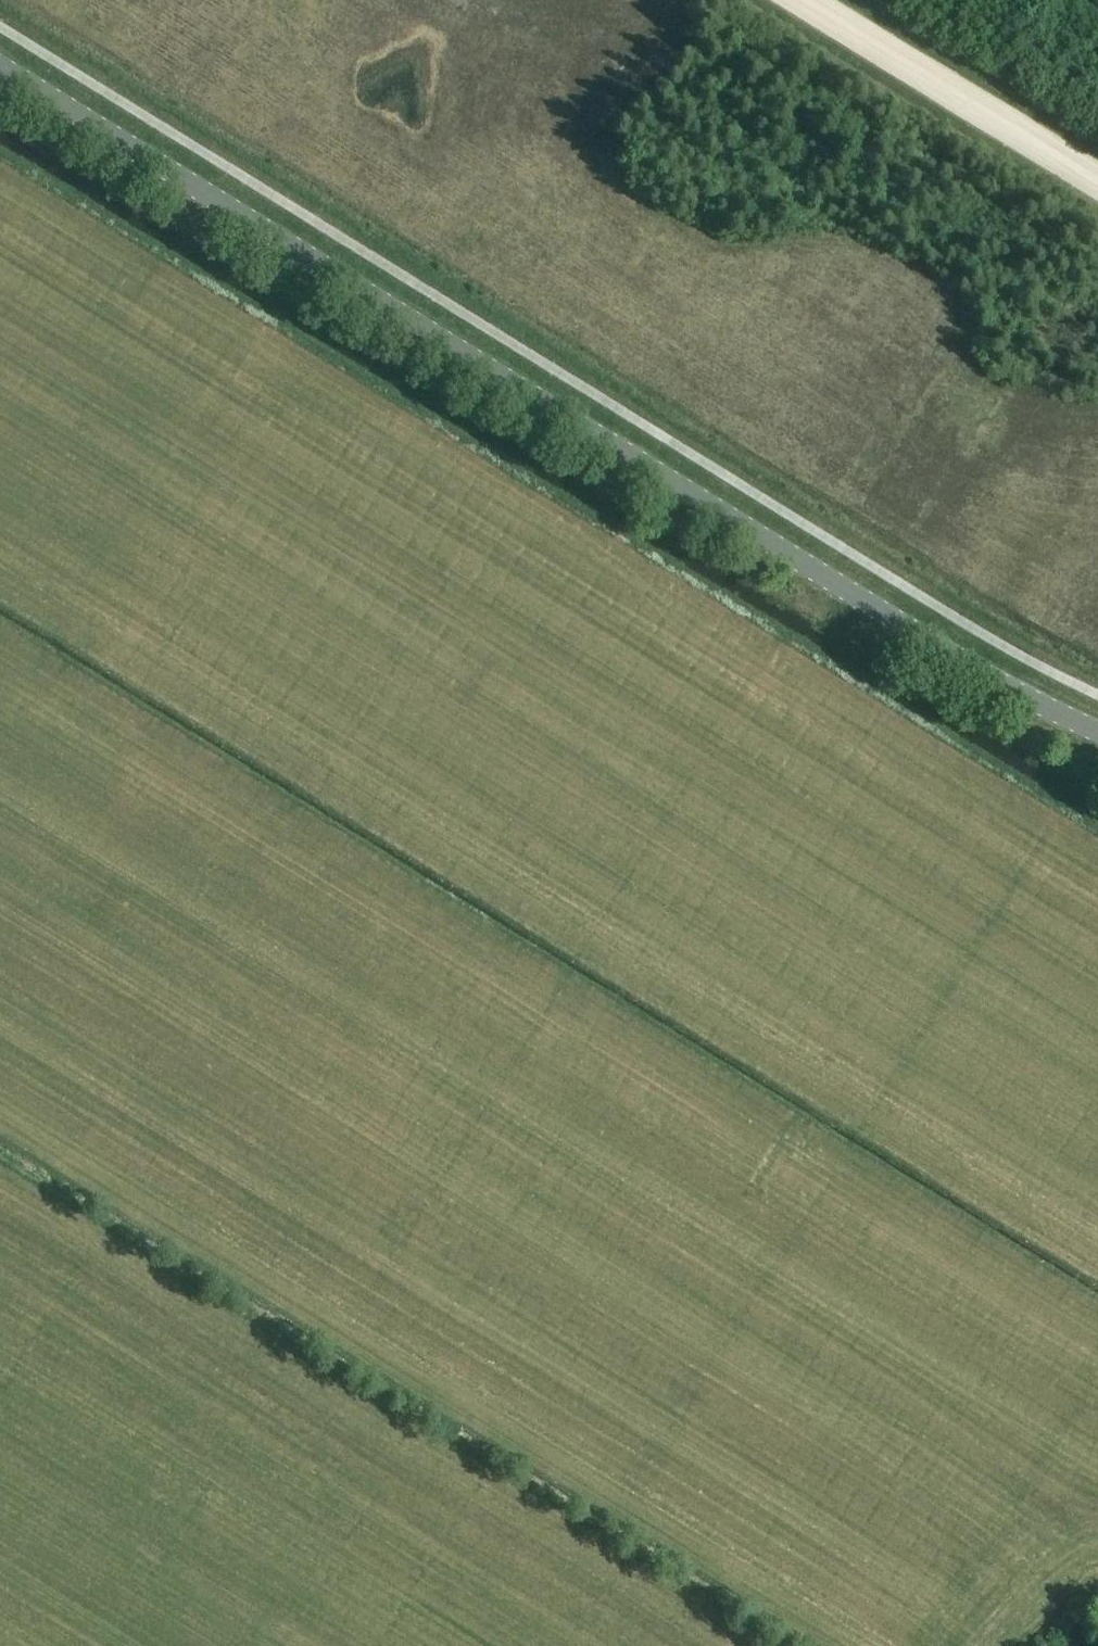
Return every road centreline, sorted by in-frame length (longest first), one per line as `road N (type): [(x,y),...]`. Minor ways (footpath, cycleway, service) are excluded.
road 1 (tertiary): [(1097,729),(984,674),(0,66)]
road 2 (track): [(1097,179),(803,0)]

